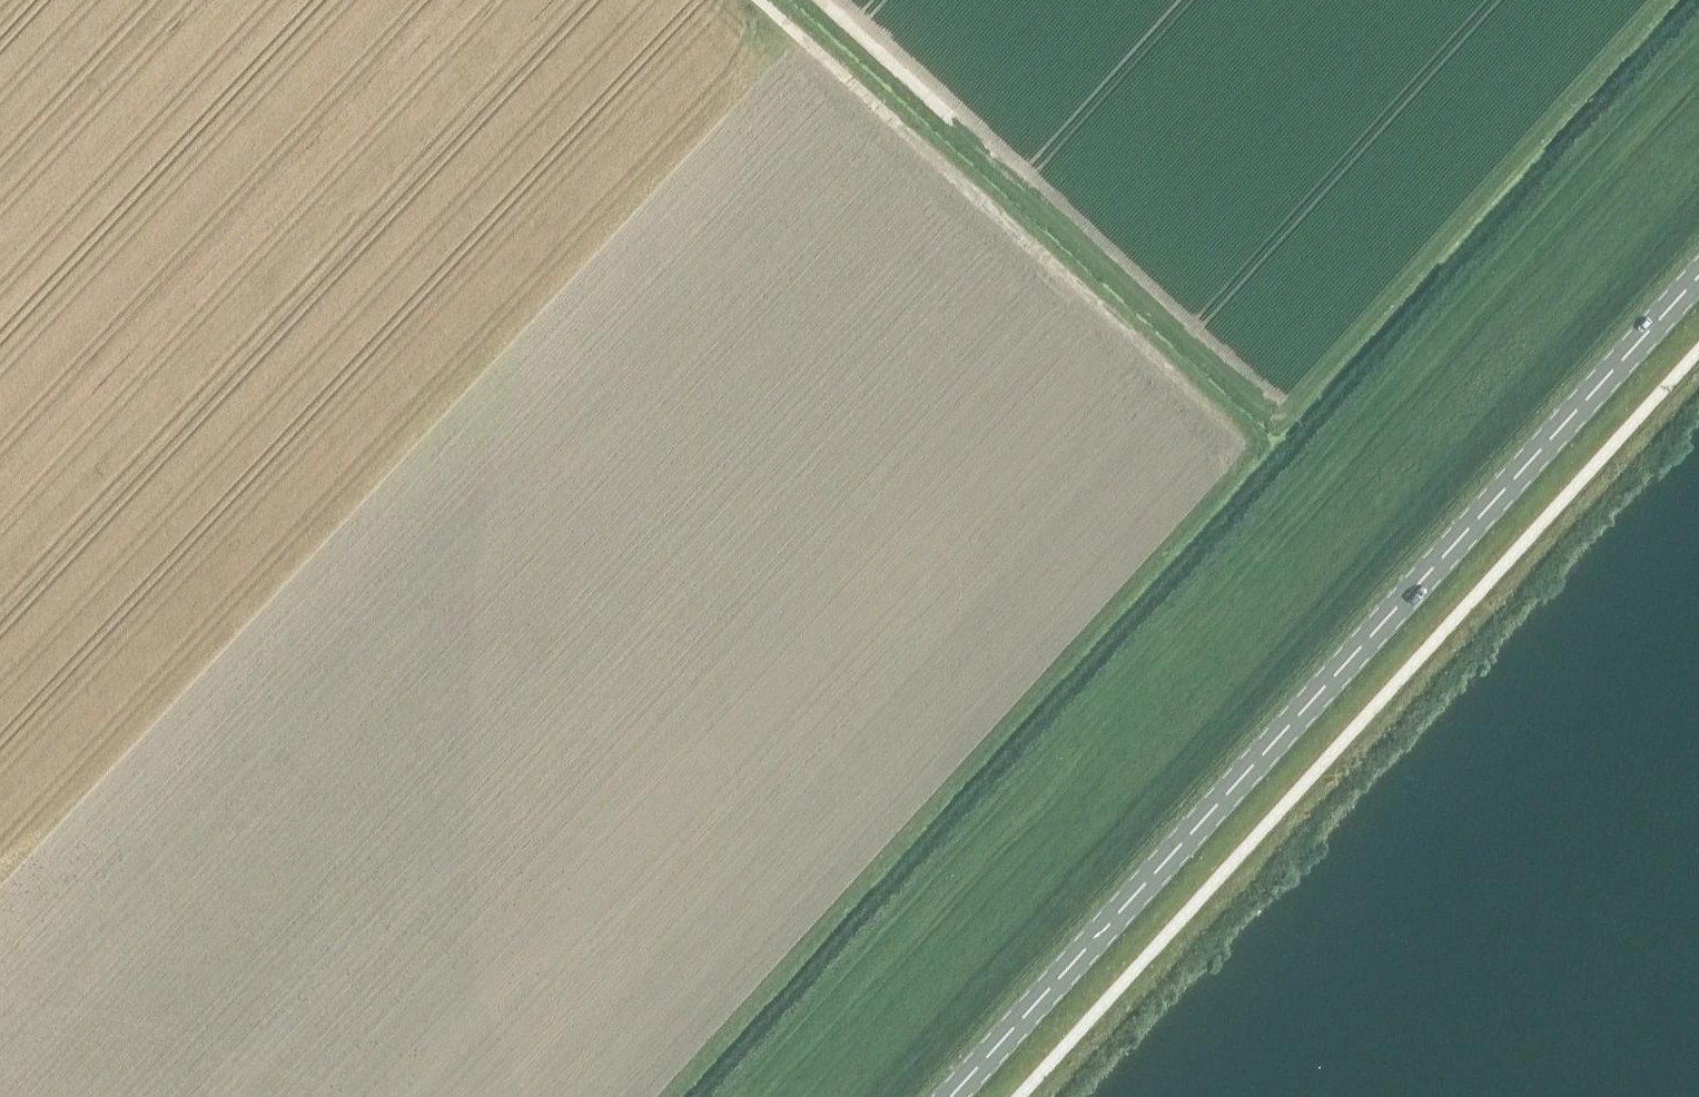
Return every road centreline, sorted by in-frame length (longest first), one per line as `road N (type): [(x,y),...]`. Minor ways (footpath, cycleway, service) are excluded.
road 1 (secondary): [(951,1096),(1698,273)]
road 2 (track): [(906,130),(761,0)]
road 3 (track): [(950,114),(825,0)]

